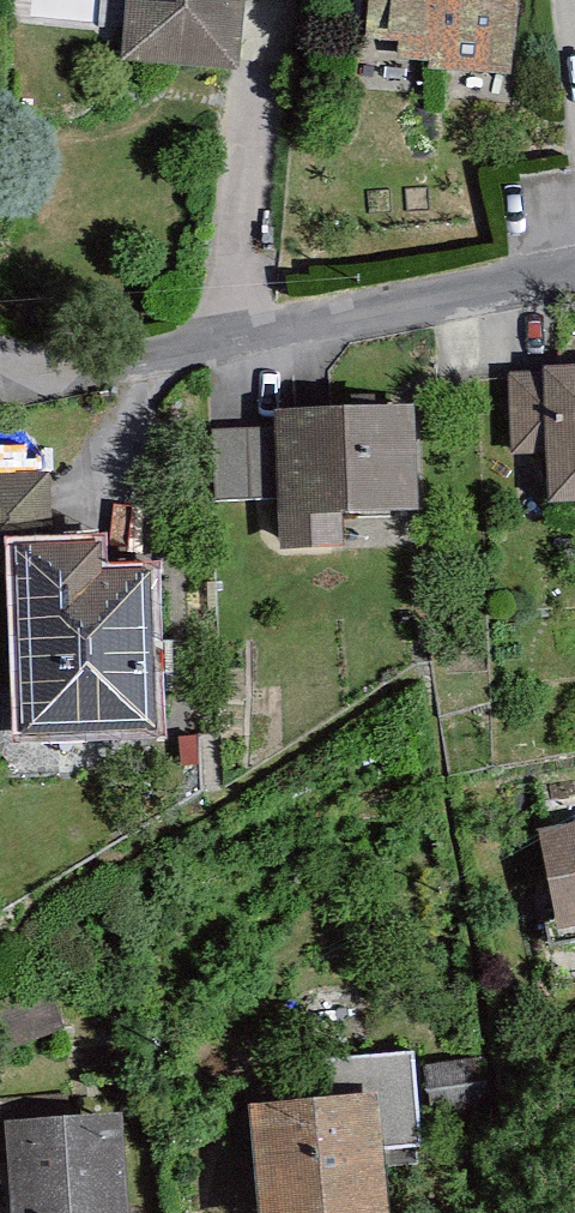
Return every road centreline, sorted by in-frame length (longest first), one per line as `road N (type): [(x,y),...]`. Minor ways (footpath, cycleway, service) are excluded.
road 1 (residential): [(0,376),(115,379),(574,282)]

